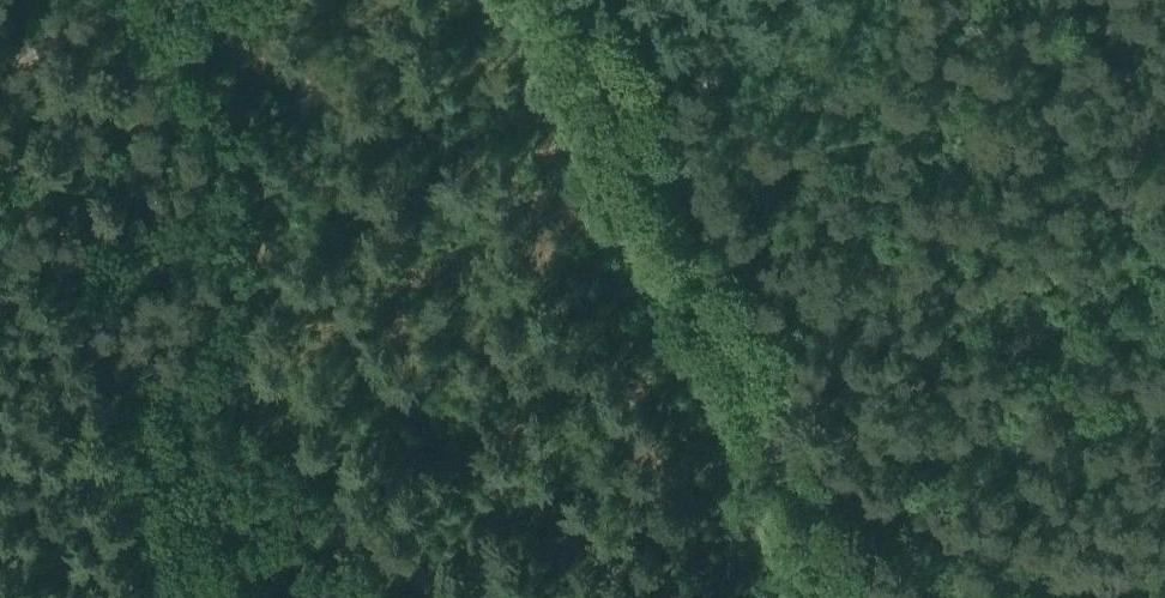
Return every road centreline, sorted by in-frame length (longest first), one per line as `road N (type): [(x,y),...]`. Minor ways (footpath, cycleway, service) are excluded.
road 1 (unclassified): [(836,597),(567,0)]
road 2 (track): [(155,0),(211,94),(240,178),(249,243),(213,597)]

